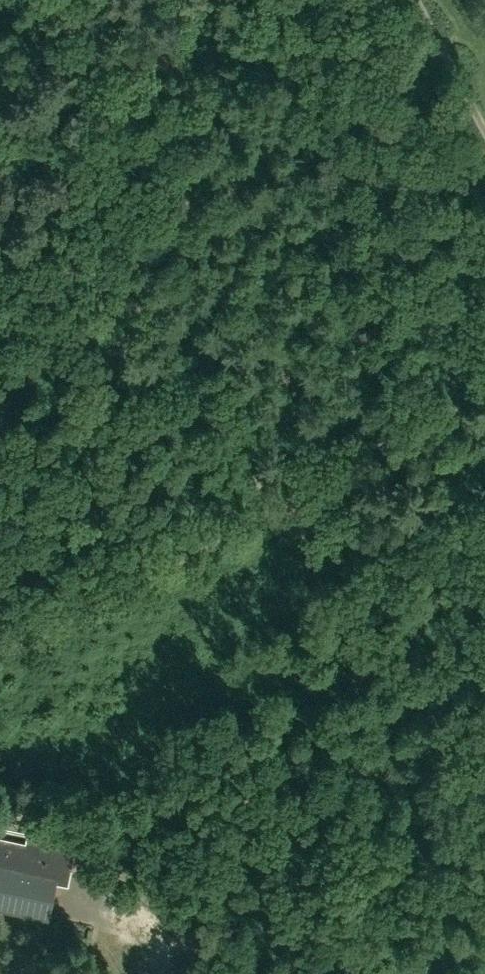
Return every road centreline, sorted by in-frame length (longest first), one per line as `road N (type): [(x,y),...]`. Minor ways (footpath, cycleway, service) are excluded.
road 1 (track): [(415,0),(484,136)]

